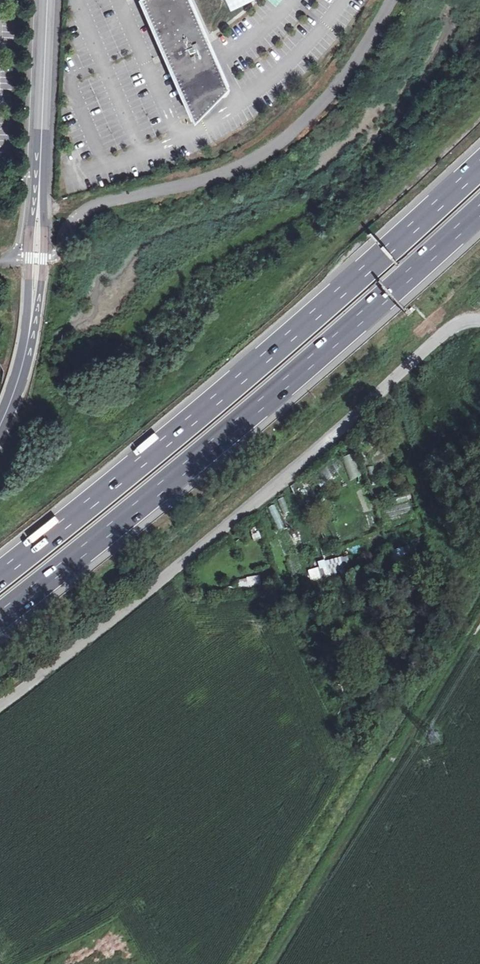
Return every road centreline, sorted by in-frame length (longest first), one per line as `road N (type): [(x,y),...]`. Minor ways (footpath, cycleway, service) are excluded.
road 1 (motorway): [(479,166),(217,399),(0,576)]
road 2 (motorway): [(0,617),(479,211)]
road 3 (unclassified): [(479,318),(451,323),(146,601),(0,707)]
road 4 (secondary): [(0,427),(34,309),(47,0)]
road 5 (track): [(381,208),(479,115)]

